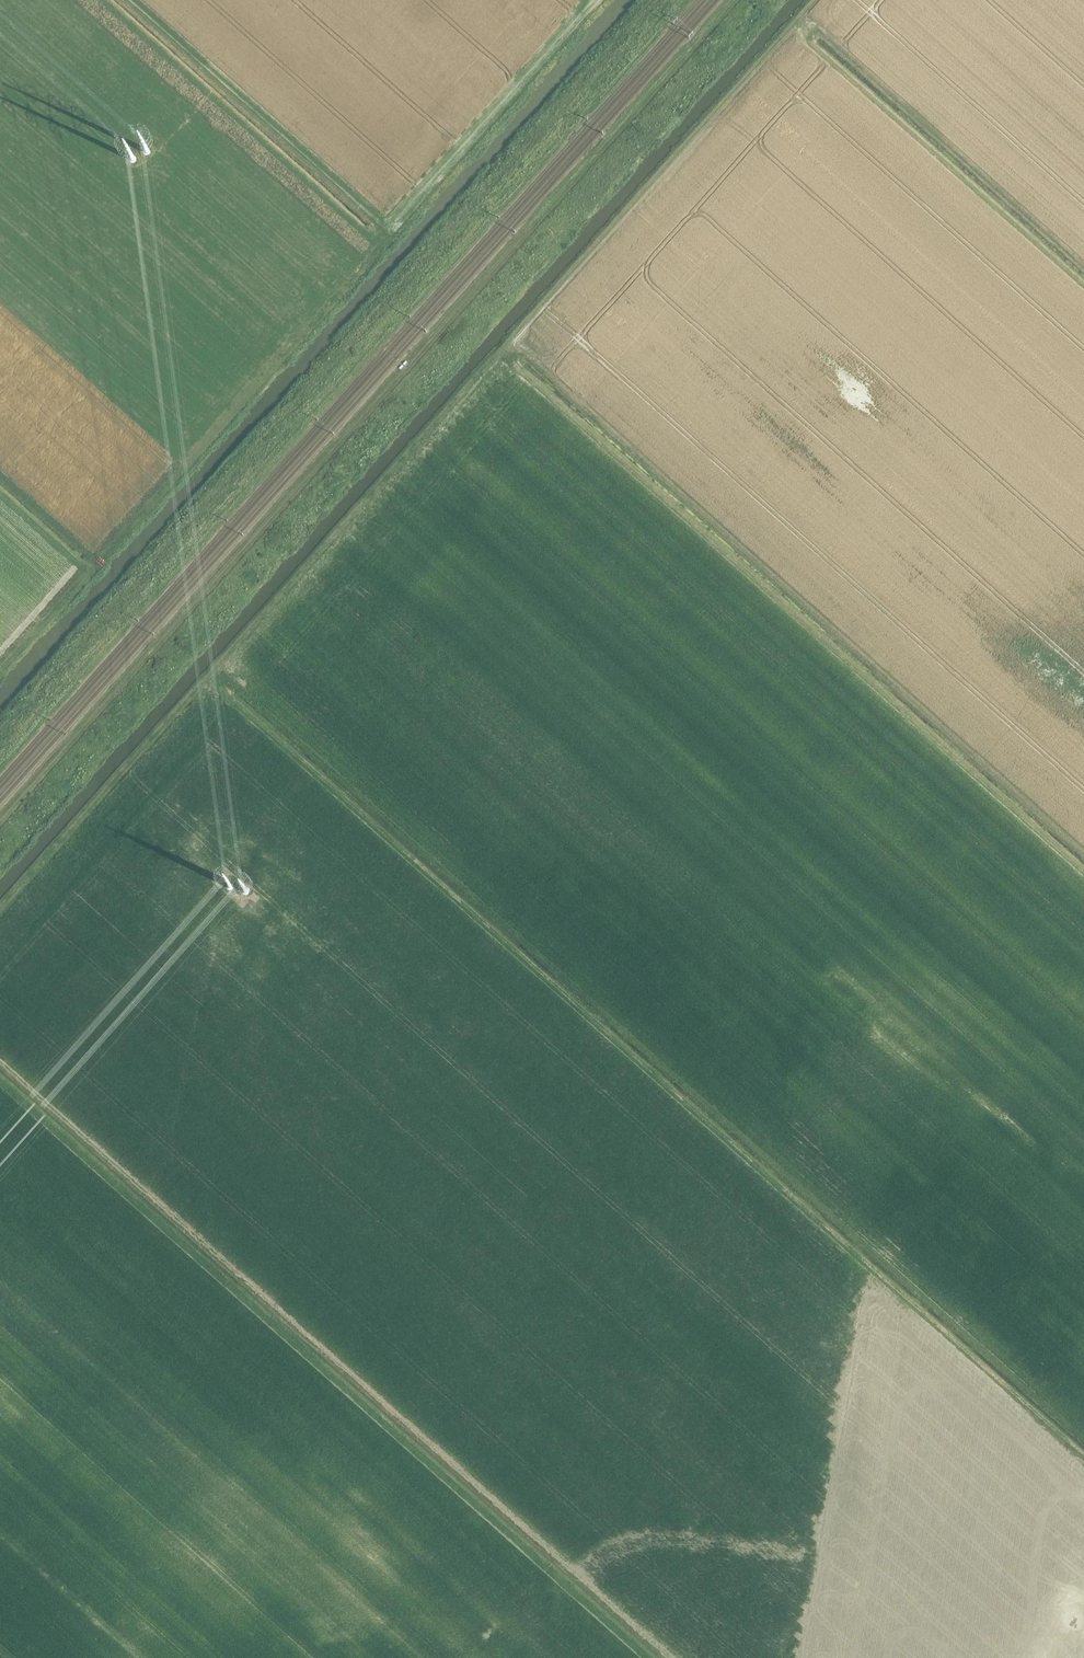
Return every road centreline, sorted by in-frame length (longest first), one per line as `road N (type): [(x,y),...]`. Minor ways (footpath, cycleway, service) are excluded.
road 1 (track): [(0,823),(737,0)]
road 2 (track): [(0,762),(684,0)]

